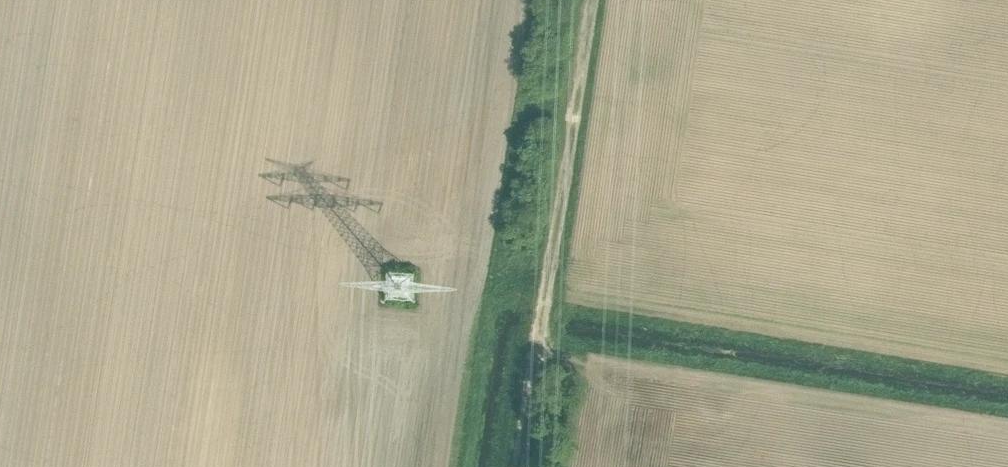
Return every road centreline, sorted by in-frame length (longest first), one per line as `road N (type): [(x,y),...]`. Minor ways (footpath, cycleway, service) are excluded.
road 1 (track): [(594,0),(524,466)]

